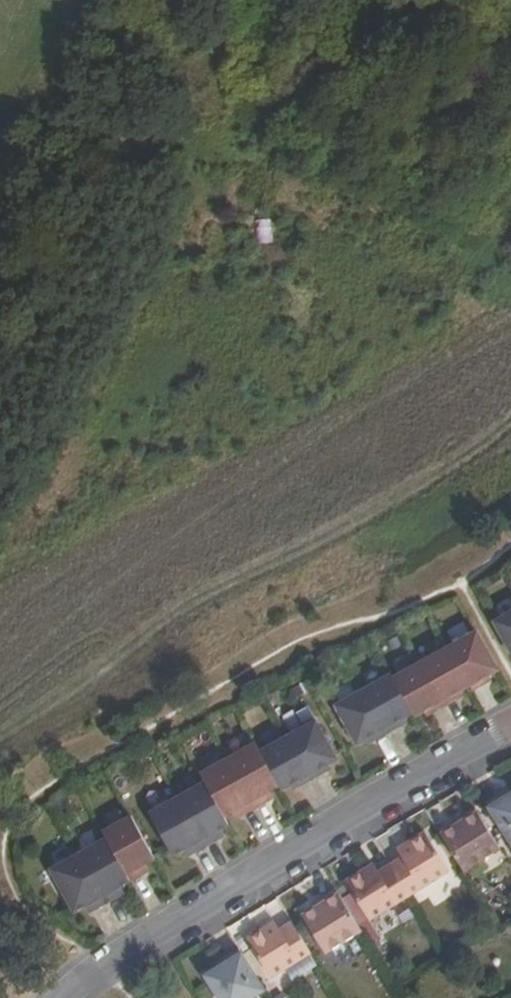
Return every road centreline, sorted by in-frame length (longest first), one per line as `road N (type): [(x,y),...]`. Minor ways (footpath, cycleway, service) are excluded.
road 1 (residential): [(63,997),(97,969),(510,726)]

